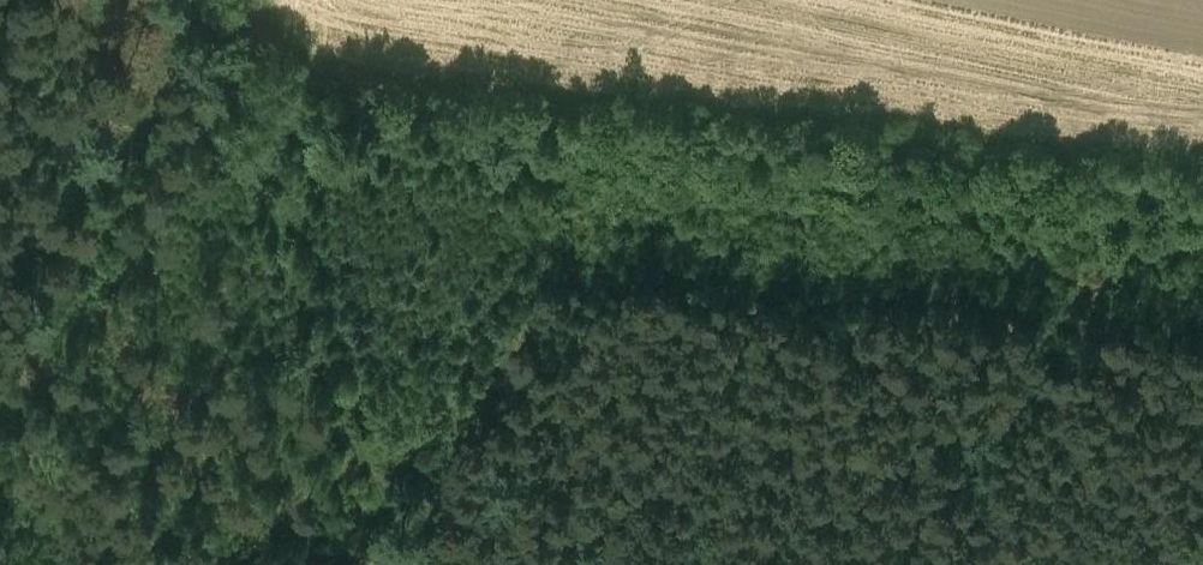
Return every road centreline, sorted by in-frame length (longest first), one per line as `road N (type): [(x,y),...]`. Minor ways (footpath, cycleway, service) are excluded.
road 1 (track): [(192,0),(417,564)]

